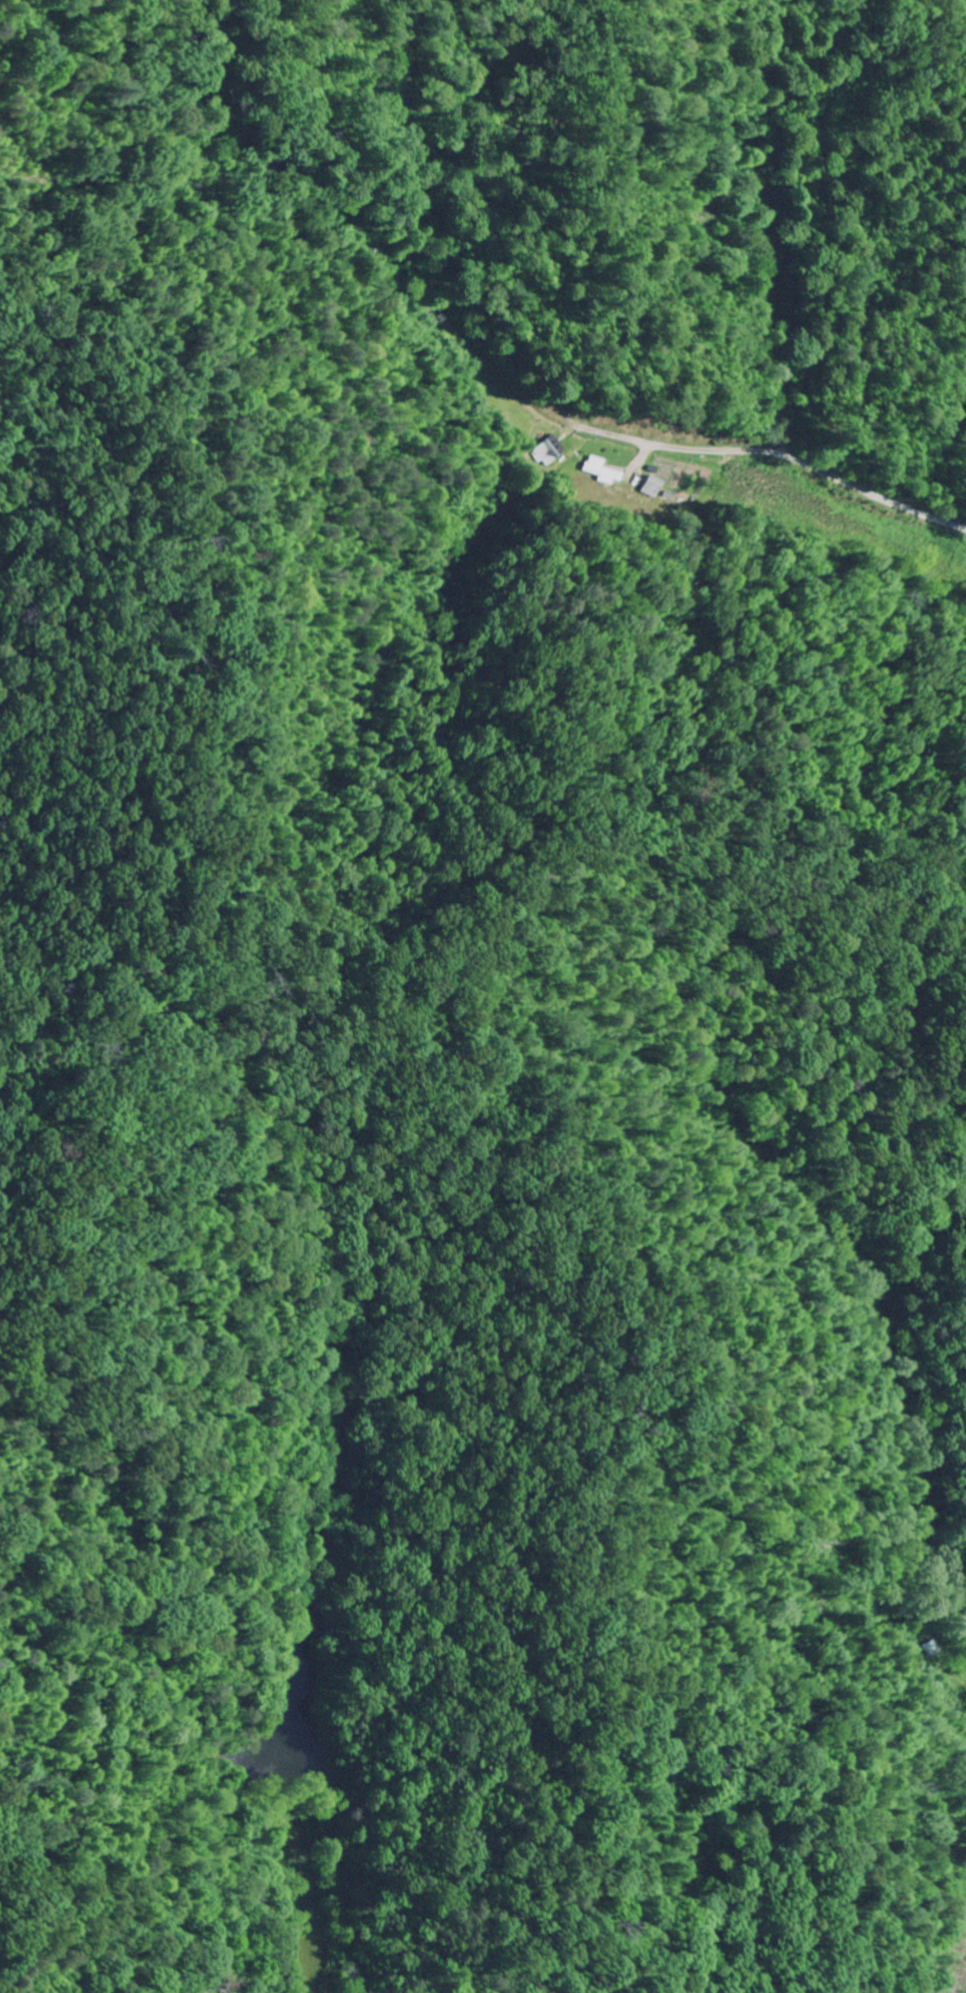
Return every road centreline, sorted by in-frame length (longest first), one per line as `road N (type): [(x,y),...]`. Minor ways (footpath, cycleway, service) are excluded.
road 1 (residential): [(965,1650),(699,1314),(417,822),(412,741),(498,645),(474,454)]
road 2 (residential): [(965,533),(783,453),(660,447)]

